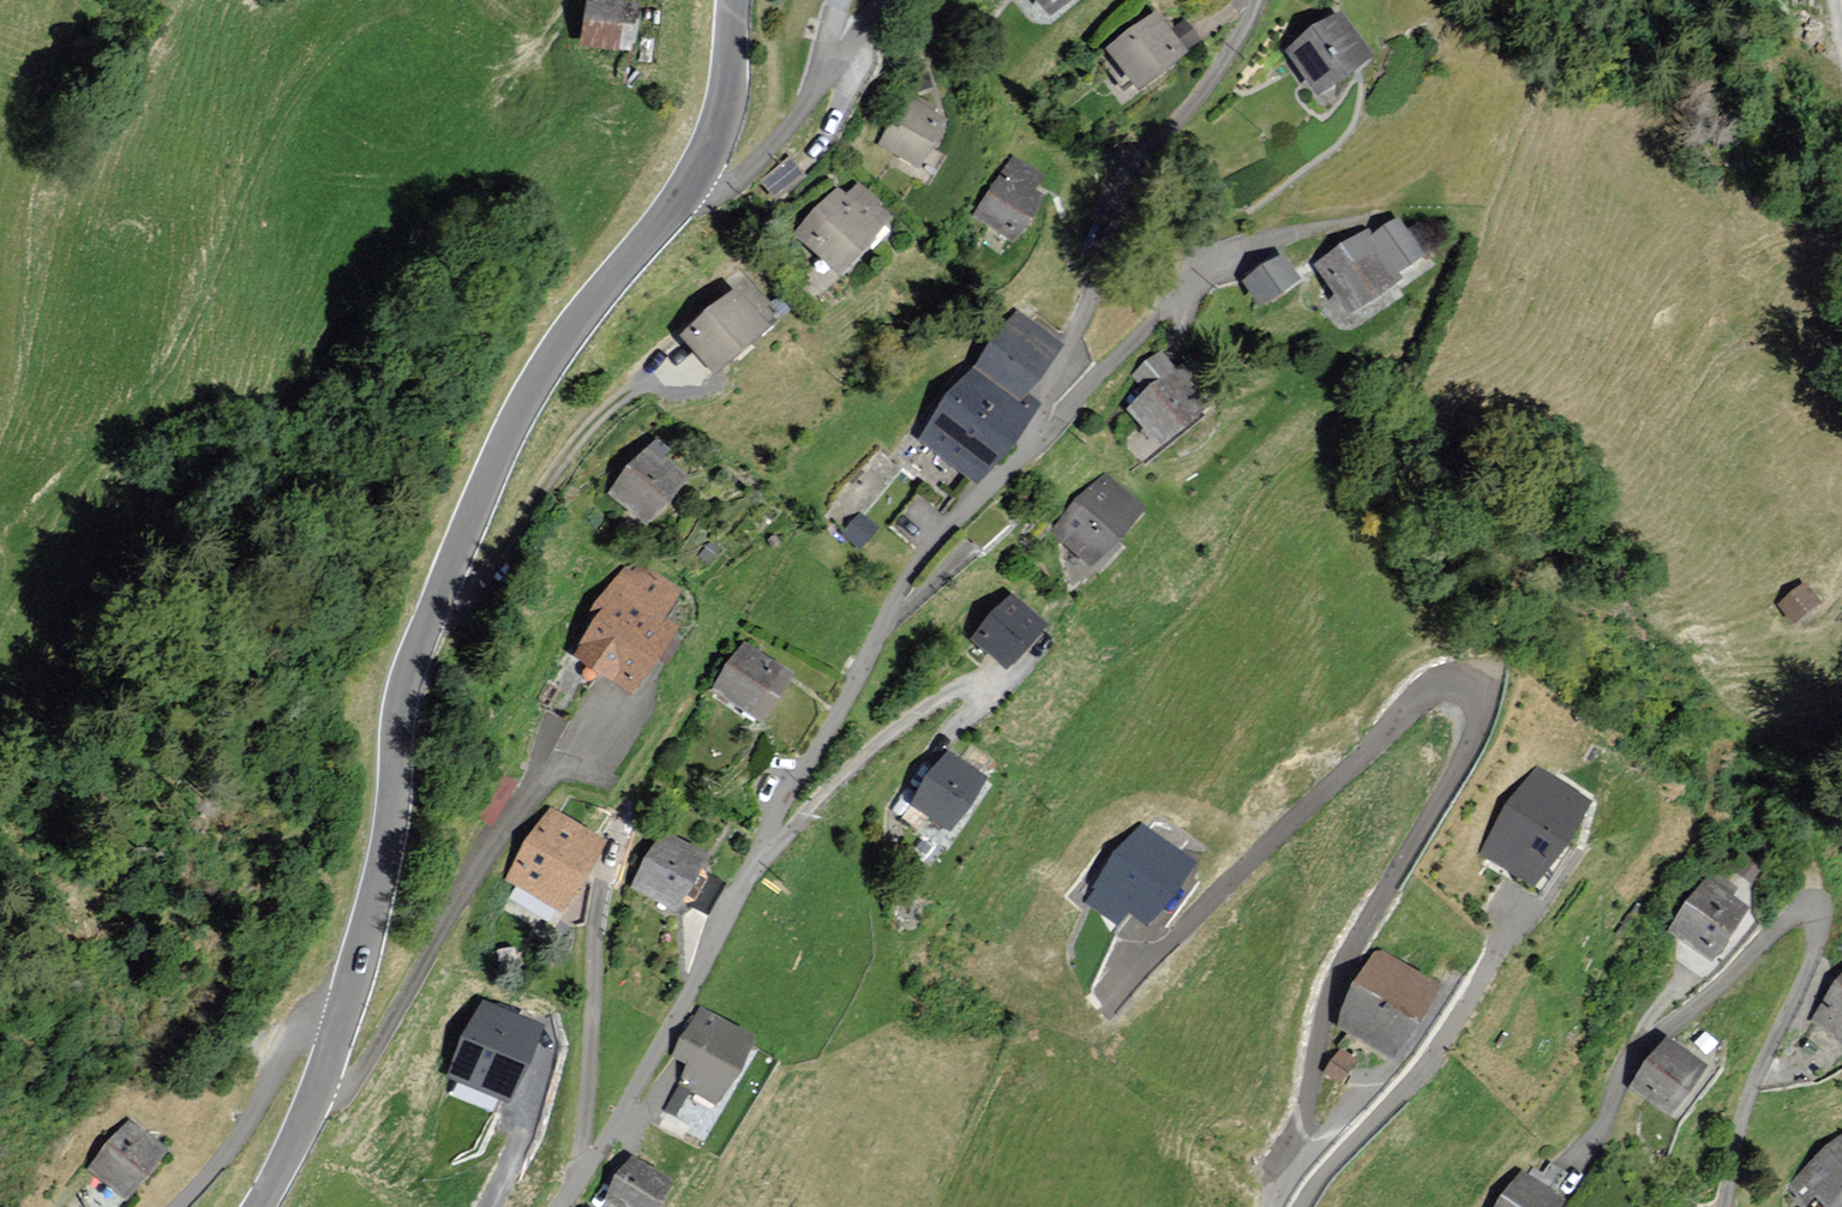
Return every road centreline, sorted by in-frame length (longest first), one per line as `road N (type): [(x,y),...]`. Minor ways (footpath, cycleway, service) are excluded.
road 1 (residential): [(552,1206),(615,1121),(704,963),(921,551),(1163,310),(1178,315),(1182,338)]
road 2 (unclassified): [(734,0),(726,102),(712,141),(694,178),(560,346),(522,406),(412,661),(401,698),(387,849),(344,1016)]
road 3 (residential): [(1573,1164),(1599,1132),(1643,1044),(1717,989),(1786,919),(1810,911),(1817,945),(1748,1096),(1724,1206)]
road 4 (track): [(679,365),(594,424),(476,593),(436,605)]
road 5 (residential): [(176,1206),(227,1150),(295,1026),(321,1009),(344,1016)]
road 6 (unclassified): [(344,1016),(314,1101),(259,1206)]
road 7 (residential): [(1364,1089),(1296,1169),(1275,1206)]

